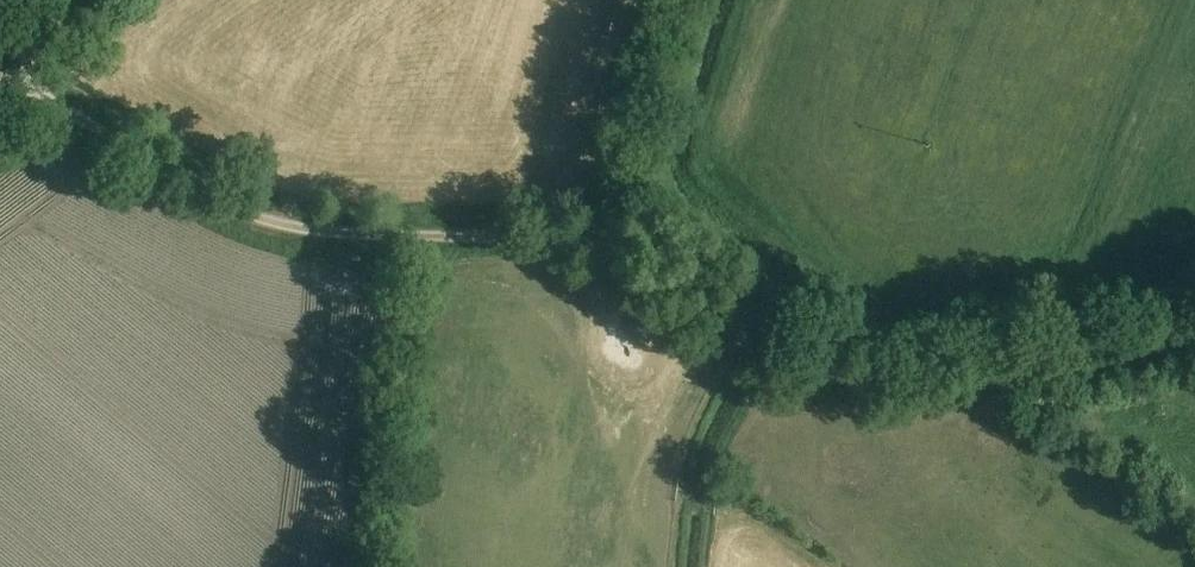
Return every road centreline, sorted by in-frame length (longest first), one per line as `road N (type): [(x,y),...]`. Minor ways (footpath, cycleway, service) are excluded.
road 1 (track): [(745,330),(587,243),(319,235),(263,224),(0,70)]
road 2 (track): [(1194,336),(958,383),(855,384),(745,330)]
road 3 (unclassified): [(0,69),(99,0)]

